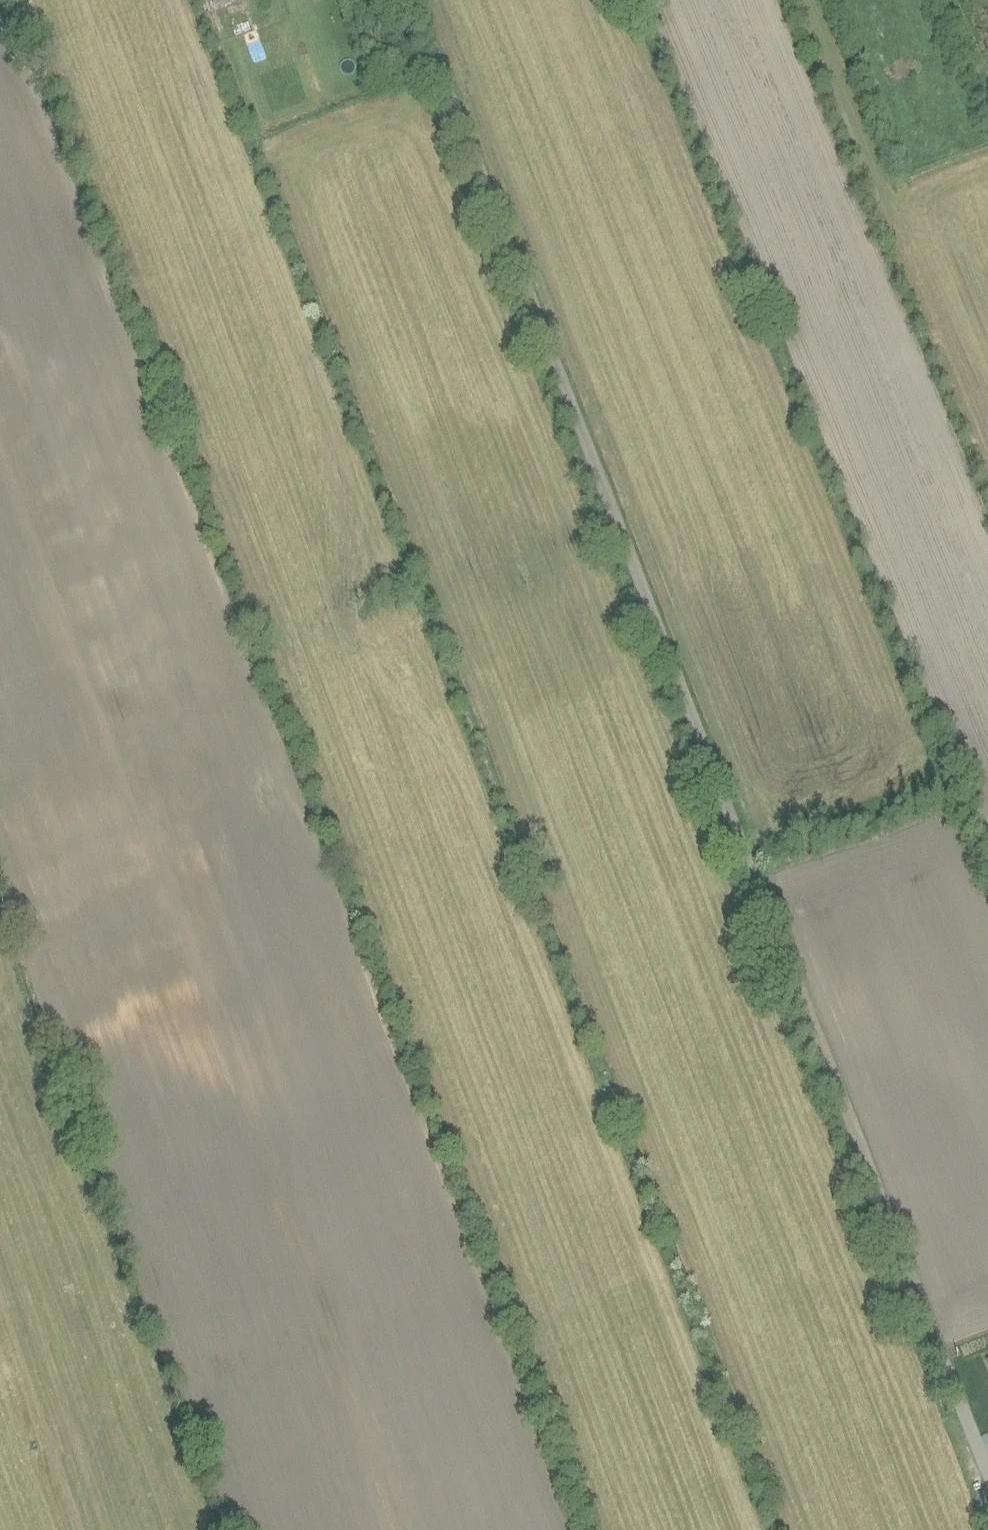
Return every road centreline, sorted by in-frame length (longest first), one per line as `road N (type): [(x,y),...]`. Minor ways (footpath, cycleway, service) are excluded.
road 1 (track): [(987,1471),(417,0)]

